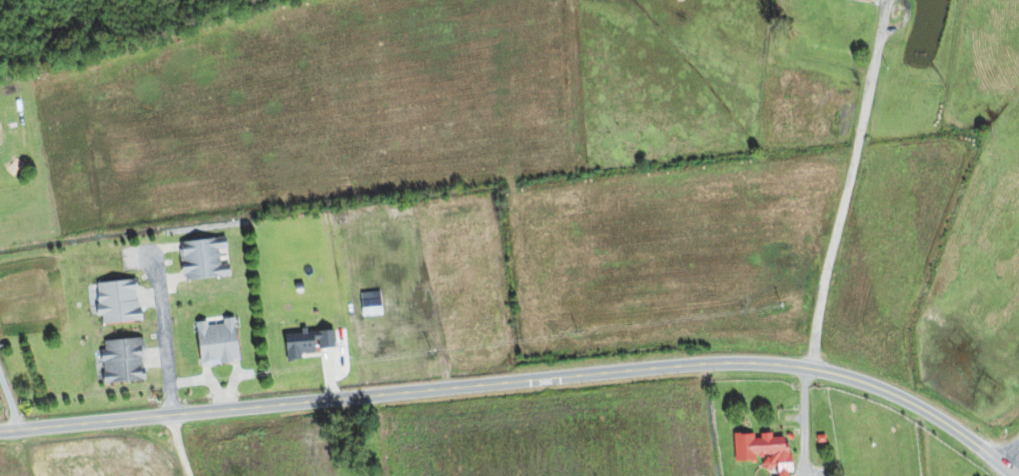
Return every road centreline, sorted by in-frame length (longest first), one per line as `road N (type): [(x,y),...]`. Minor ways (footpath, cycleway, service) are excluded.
road 1 (residential): [(0,439),(694,362),(807,367),(888,391),(1016,475)]

